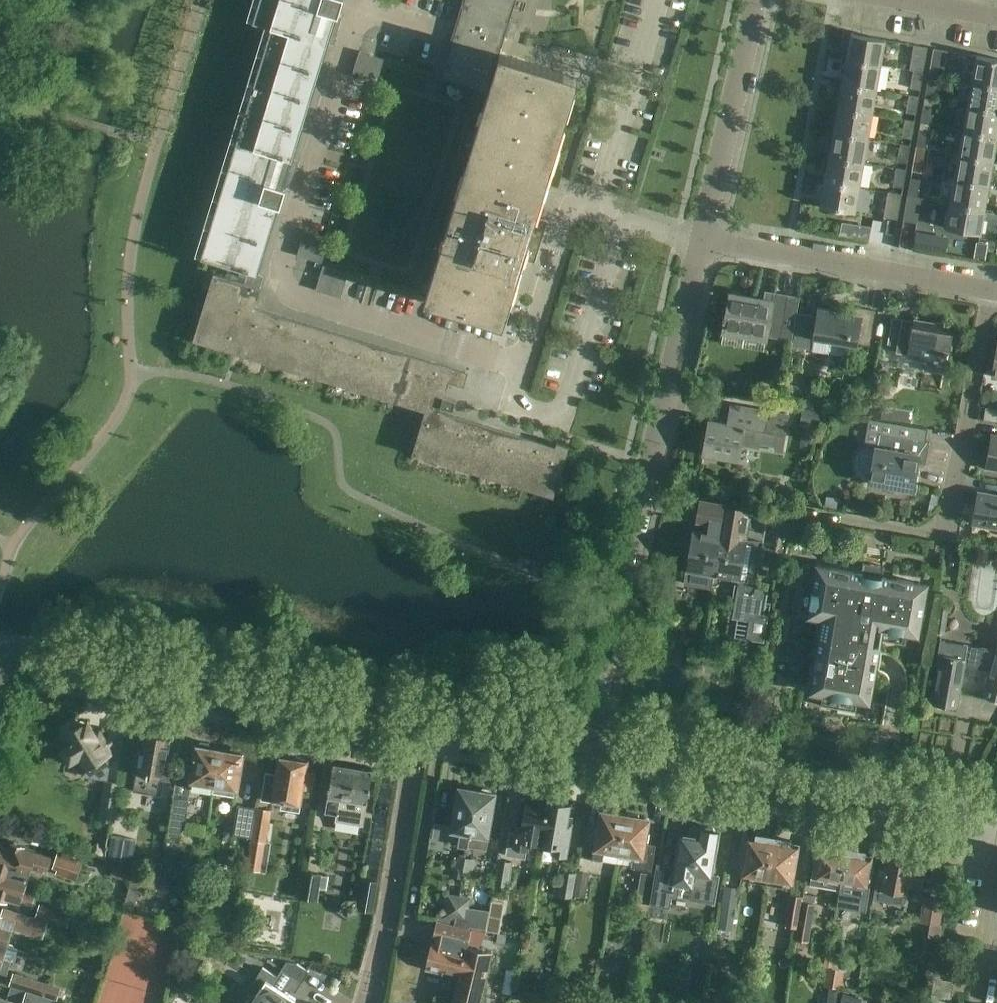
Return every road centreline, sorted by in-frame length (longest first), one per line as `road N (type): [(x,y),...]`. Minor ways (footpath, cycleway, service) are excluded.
road 1 (residential): [(588,743),(44,652),(5,662)]
road 2 (residential): [(588,743),(700,242)]
road 3 (residential): [(996,817),(588,743)]
road 4 (residential): [(791,511),(930,535),(944,529),(986,292)]
road 5 (residential): [(986,292),(700,242)]
road 6 (residential): [(700,242),(757,0)]

